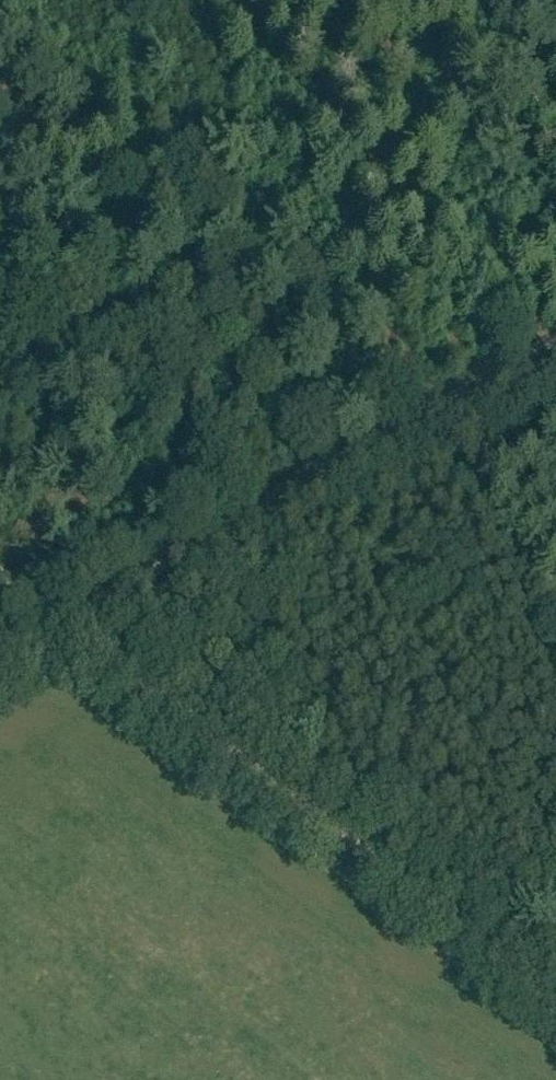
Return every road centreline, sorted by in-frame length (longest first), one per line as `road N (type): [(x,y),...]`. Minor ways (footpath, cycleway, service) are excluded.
road 1 (track): [(66,622),(555,997)]
road 2 (track): [(66,622),(420,419)]
road 3 (track): [(420,419),(555,341)]

